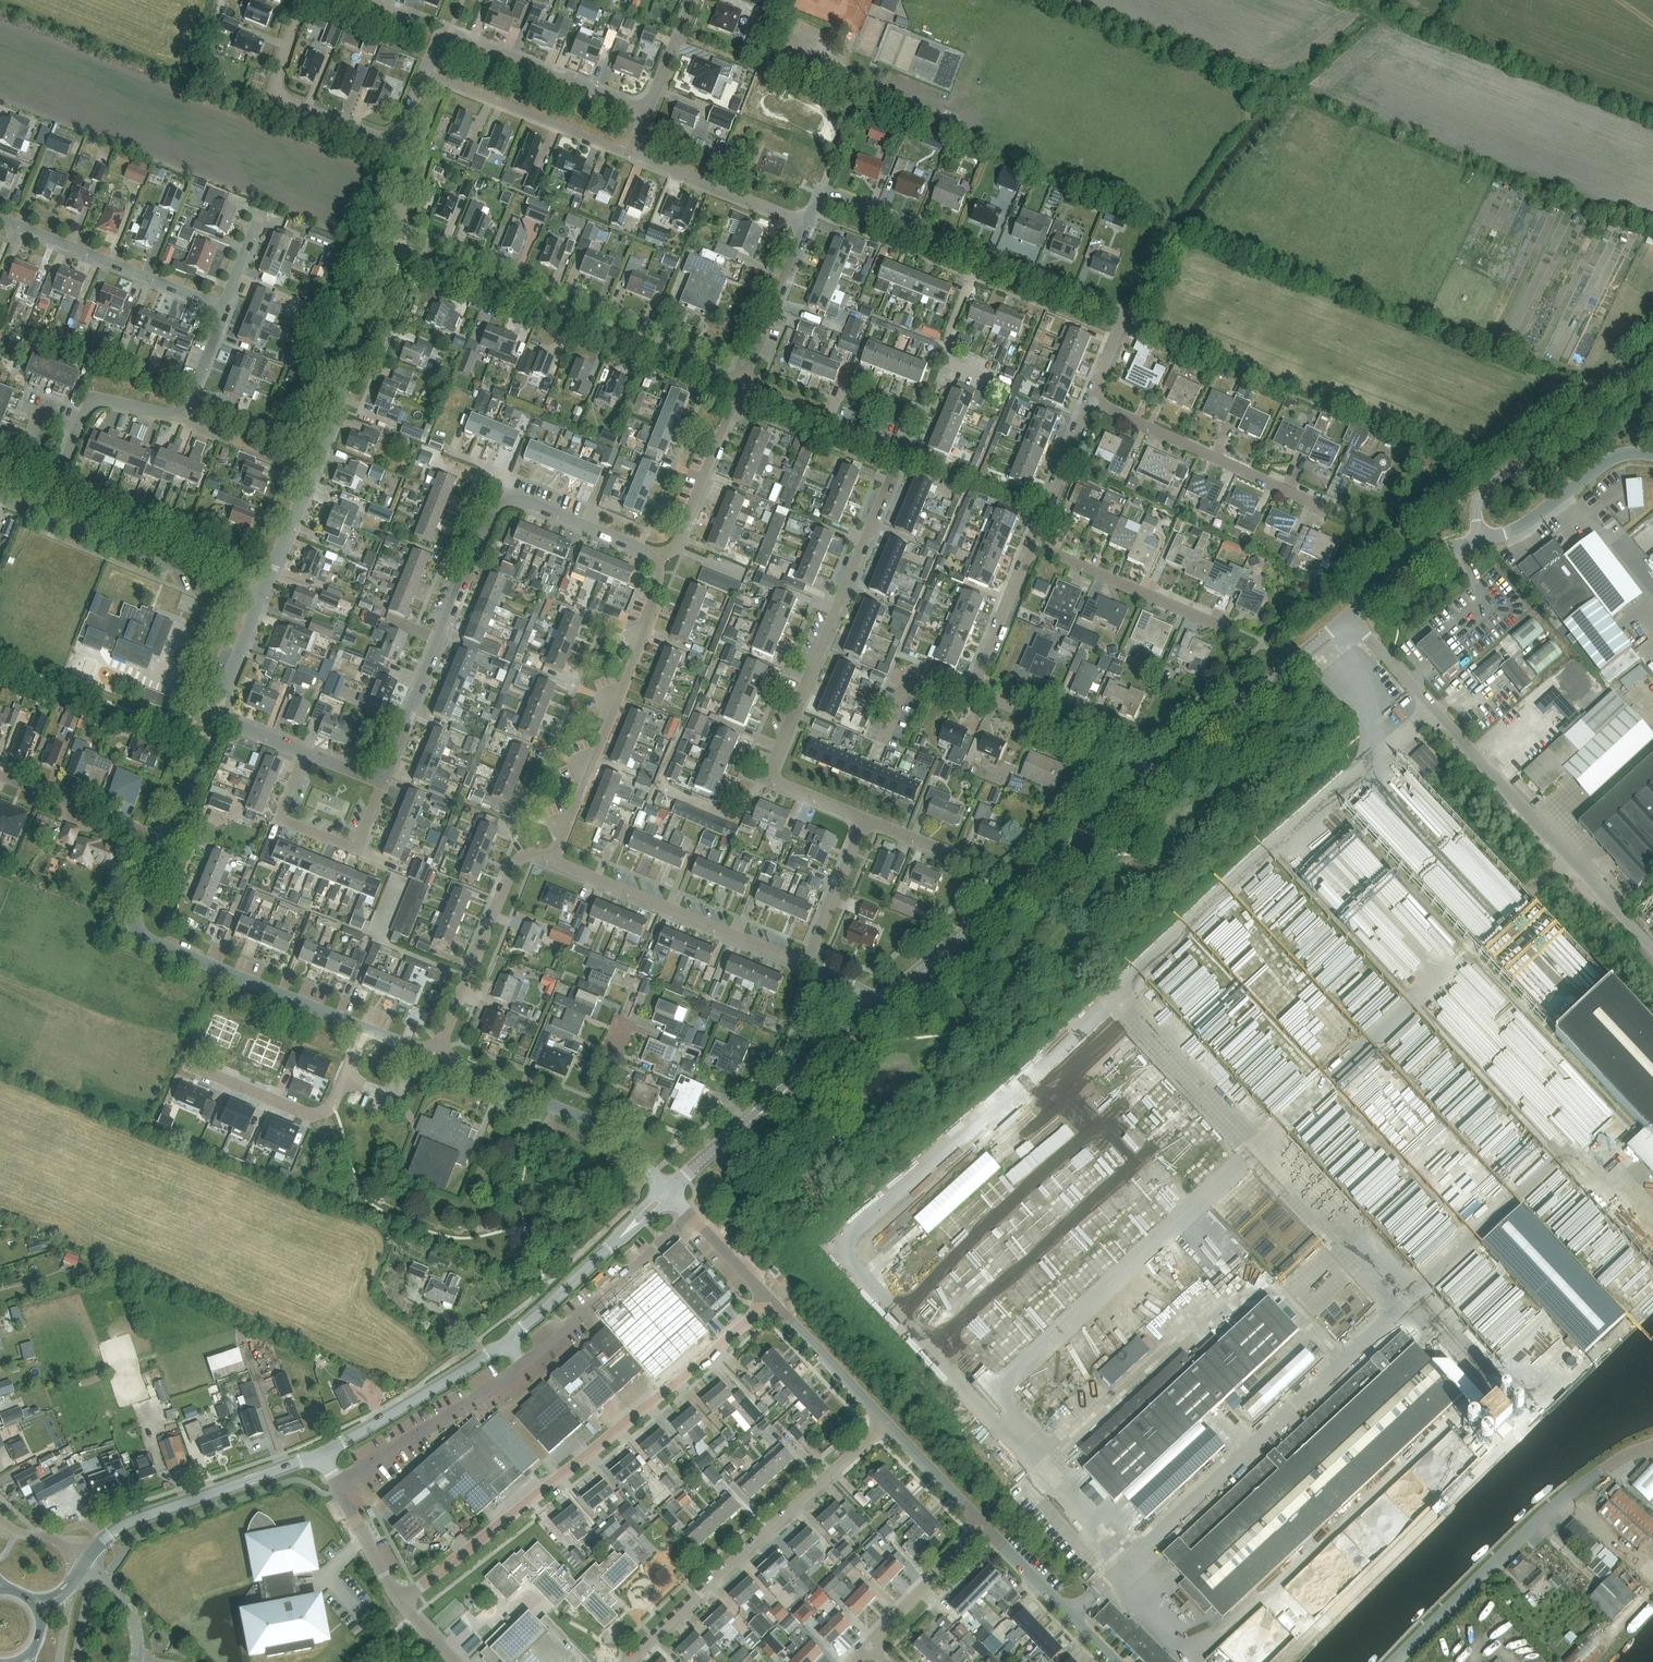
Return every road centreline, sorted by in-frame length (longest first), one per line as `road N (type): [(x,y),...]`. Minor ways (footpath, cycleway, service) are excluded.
road 1 (residential): [(864,821),(768,779),(901,477),(902,455),(741,387)]
road 2 (residential): [(401,1602),(773,1300)]
road 3 (residential): [(381,784),(493,511),(505,500),(655,557)]
road 4 (unclassified): [(1652,948),(1350,615)]
road 5 (residential): [(1089,401),(1120,325),(1115,307),(822,190)]
road 6 (residential): [(260,604),(402,251)]
road 7 (residential): [(741,387),(402,251)]
road 8 (residential): [(1151,779),(1135,761),(974,690),(1031,543)]
road 9 (tertiary): [(881,998),(1151,779)]
road 10 (residential): [(633,1661),(886,1424)]
road 11 (residential): [(366,1028),(145,938),(135,926),(137,910),(165,845)]
road 12 (residential): [(552,861),(638,657),(659,583),(655,557)]
road 13 (tertiary): [(668,1192),(881,998)]
road 14 (unclassified): [(1396,1661),(1500,1556),(1602,1473)]
road 15 (residential): [(806,964),(552,861)]
road 16 (tertiary): [(1481,541),(1475,508),(1482,494),(1652,354)]
road 17 (tertiary): [(86,1564),(131,1521),(321,1455)]
road 18 (residential): [(424,73),(437,41),(448,35),(649,113)]
road 19 (tertiary): [(1151,779),(1350,615)]
road 20 (residential): [(1323,508),(1089,401)]
road 21 (residential): [(436,1059),(514,868),(524,858),(552,861)]
road 22 (residential): [(366,1028),(330,1109),(313,1116),(186,1063)]
road 23 (residential): [(78,430),(98,399),(183,418),(223,308)]
road 24 (residential): [(223,308),(0,219)]
road 25 (residential): [(302,0),(273,95),(399,145)]
road 26 (residential): [(260,604),(45,514)]
road 27 (residential): [(304,753),(279,819),(355,851),(381,784)]
road 28 (unclassified): [(525,1366),(338,1489)]
road 29 (unclassified): [(690,1216),(525,1366)]
road 30 (tertiary): [(505,1344),(668,1192)]
road 31 (residential): [(631,155),(424,73)]
road 32 (tertiary): [(321,1455),(505,1344)]
road 33 (residential): [(1222,628),(1031,543)]
road 34 (residential): [(655,557),(675,548),(741,387)]
road 35 (unclassified): [(1481,541),(1518,530),(1628,458),(1652,460)]
road 36 (residential): [(807,223),(631,155)]
road 37 (unclassified): [(1115,1661),(983,1527)]
road 38 (residential): [(165,845),(0,778)]
road 39 (residential): [(741,387),(807,223)]
road 40 (unclassified): [(886,1424),(773,1300)]
road 41 (residential): [(590,1123),(436,1059)]
road 42 (residential): [(868,1645),(983,1527)]
road 43 (residential): [(806,964),(864,821)]
road 44 (residential): [(1031,543),(1089,401)]
road 45 (tertiary): [(1350,615),(1429,555),(1481,541)]
road 46 (unclassified): [(983,1527),(886,1424)]
road 47 (residential): [(165,845),(216,718)]
road 48 (residential): [(401,1602),(338,1489)]
road 49 (residential): [(216,718),(260,604)]
road 50 (residential): [(649,113),(693,0)]

